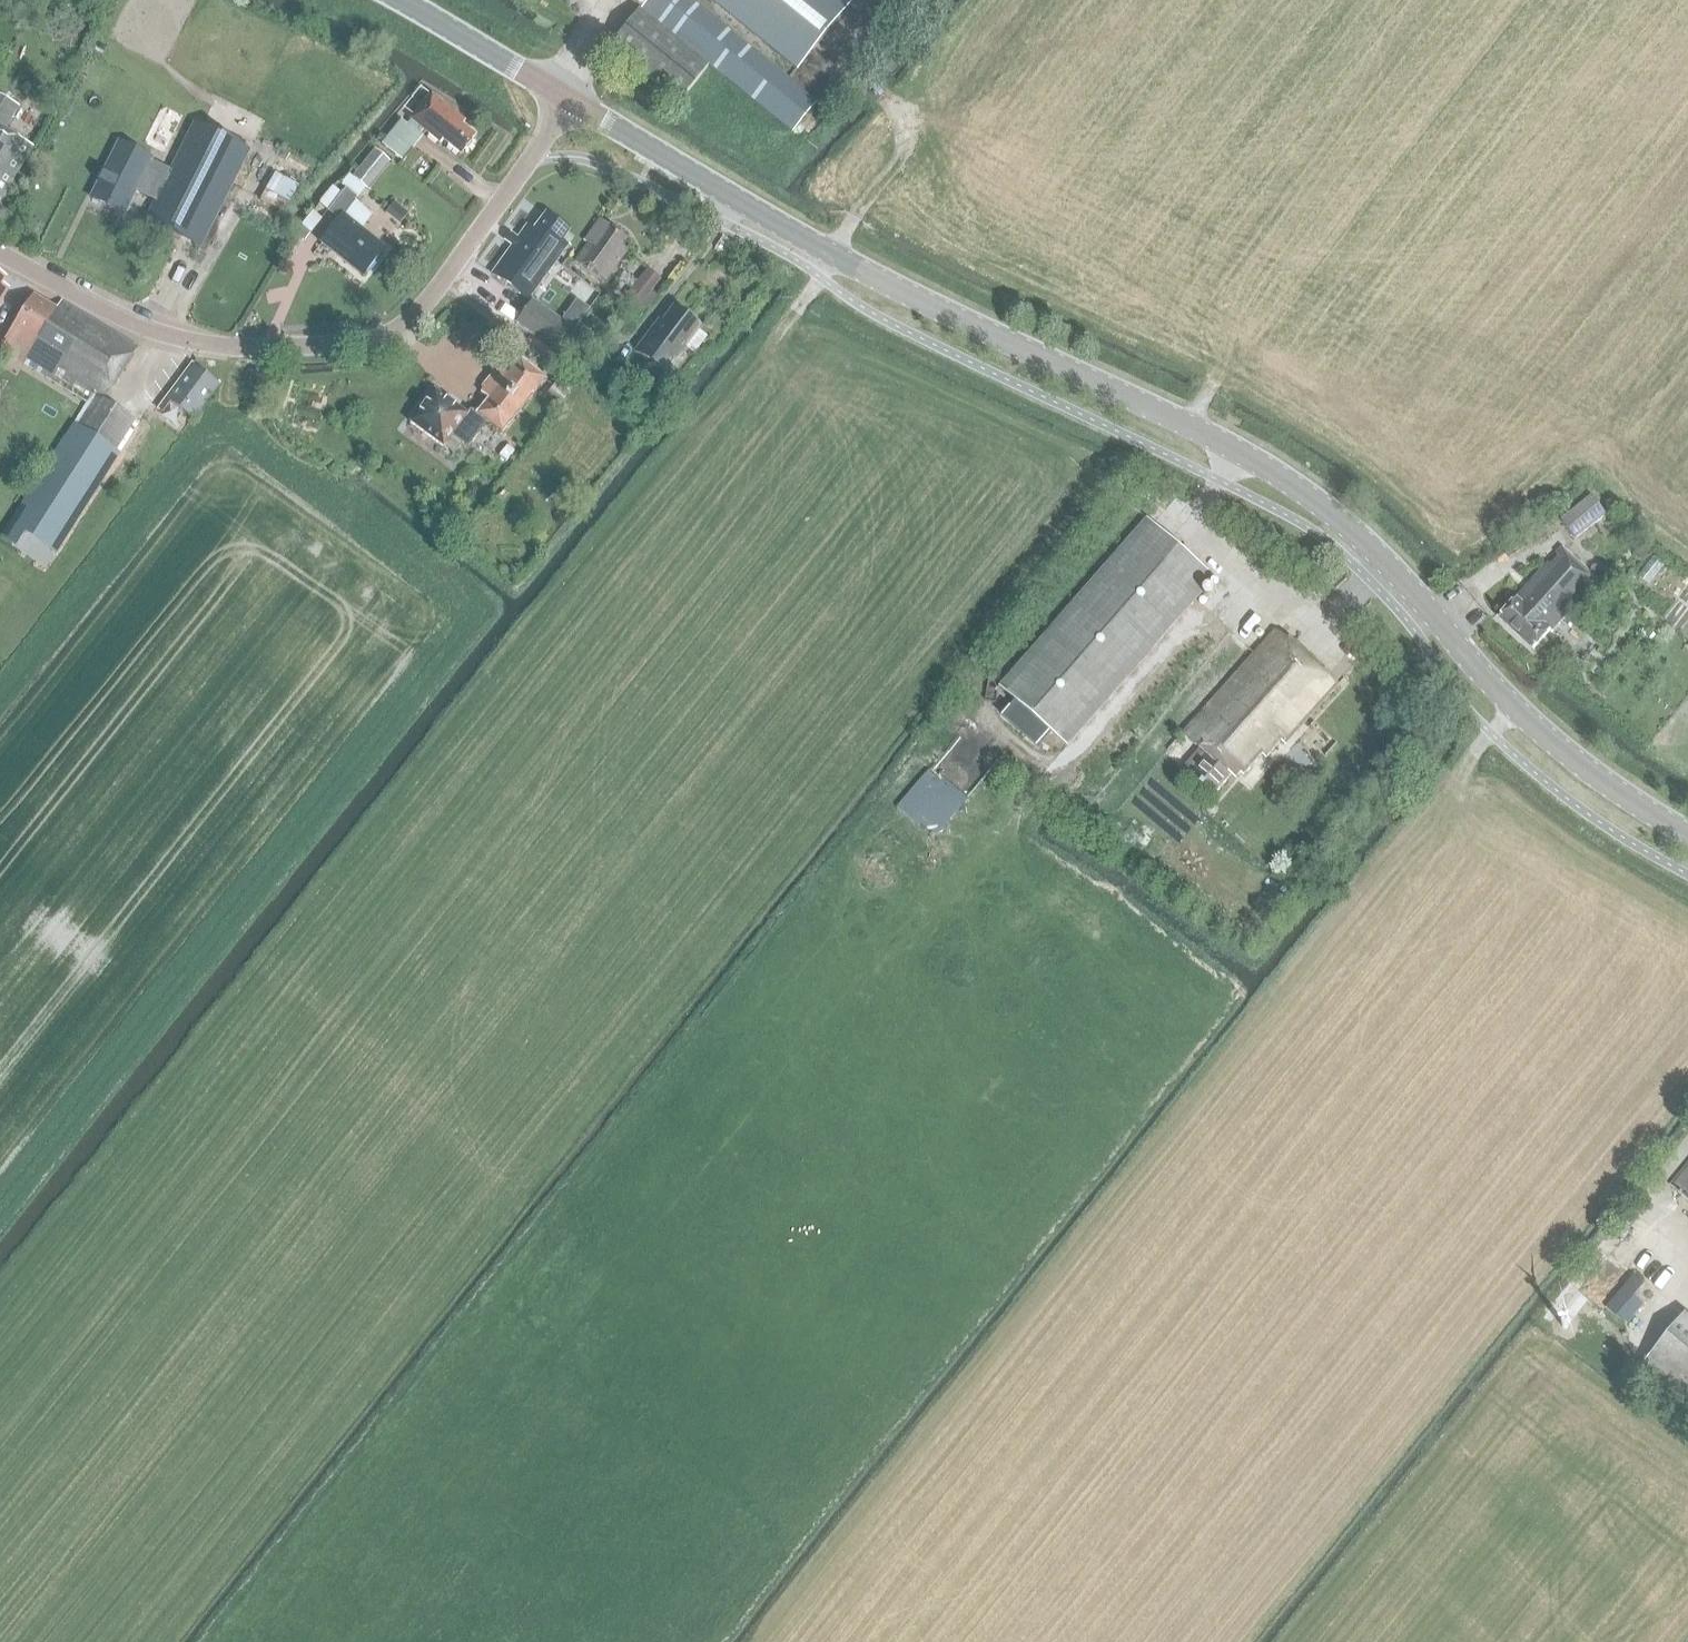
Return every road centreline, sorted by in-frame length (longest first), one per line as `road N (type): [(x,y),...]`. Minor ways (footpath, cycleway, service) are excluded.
road 1 (secondary): [(1687,833),(1578,764),(1493,684),(1403,579),(1331,512),(1274,474),(858,270),(569,101)]
road 2 (residential): [(0,254),(159,332),(215,345),(356,344),(410,320),(569,101)]
road 3 (secondary): [(569,101),(399,0)]

